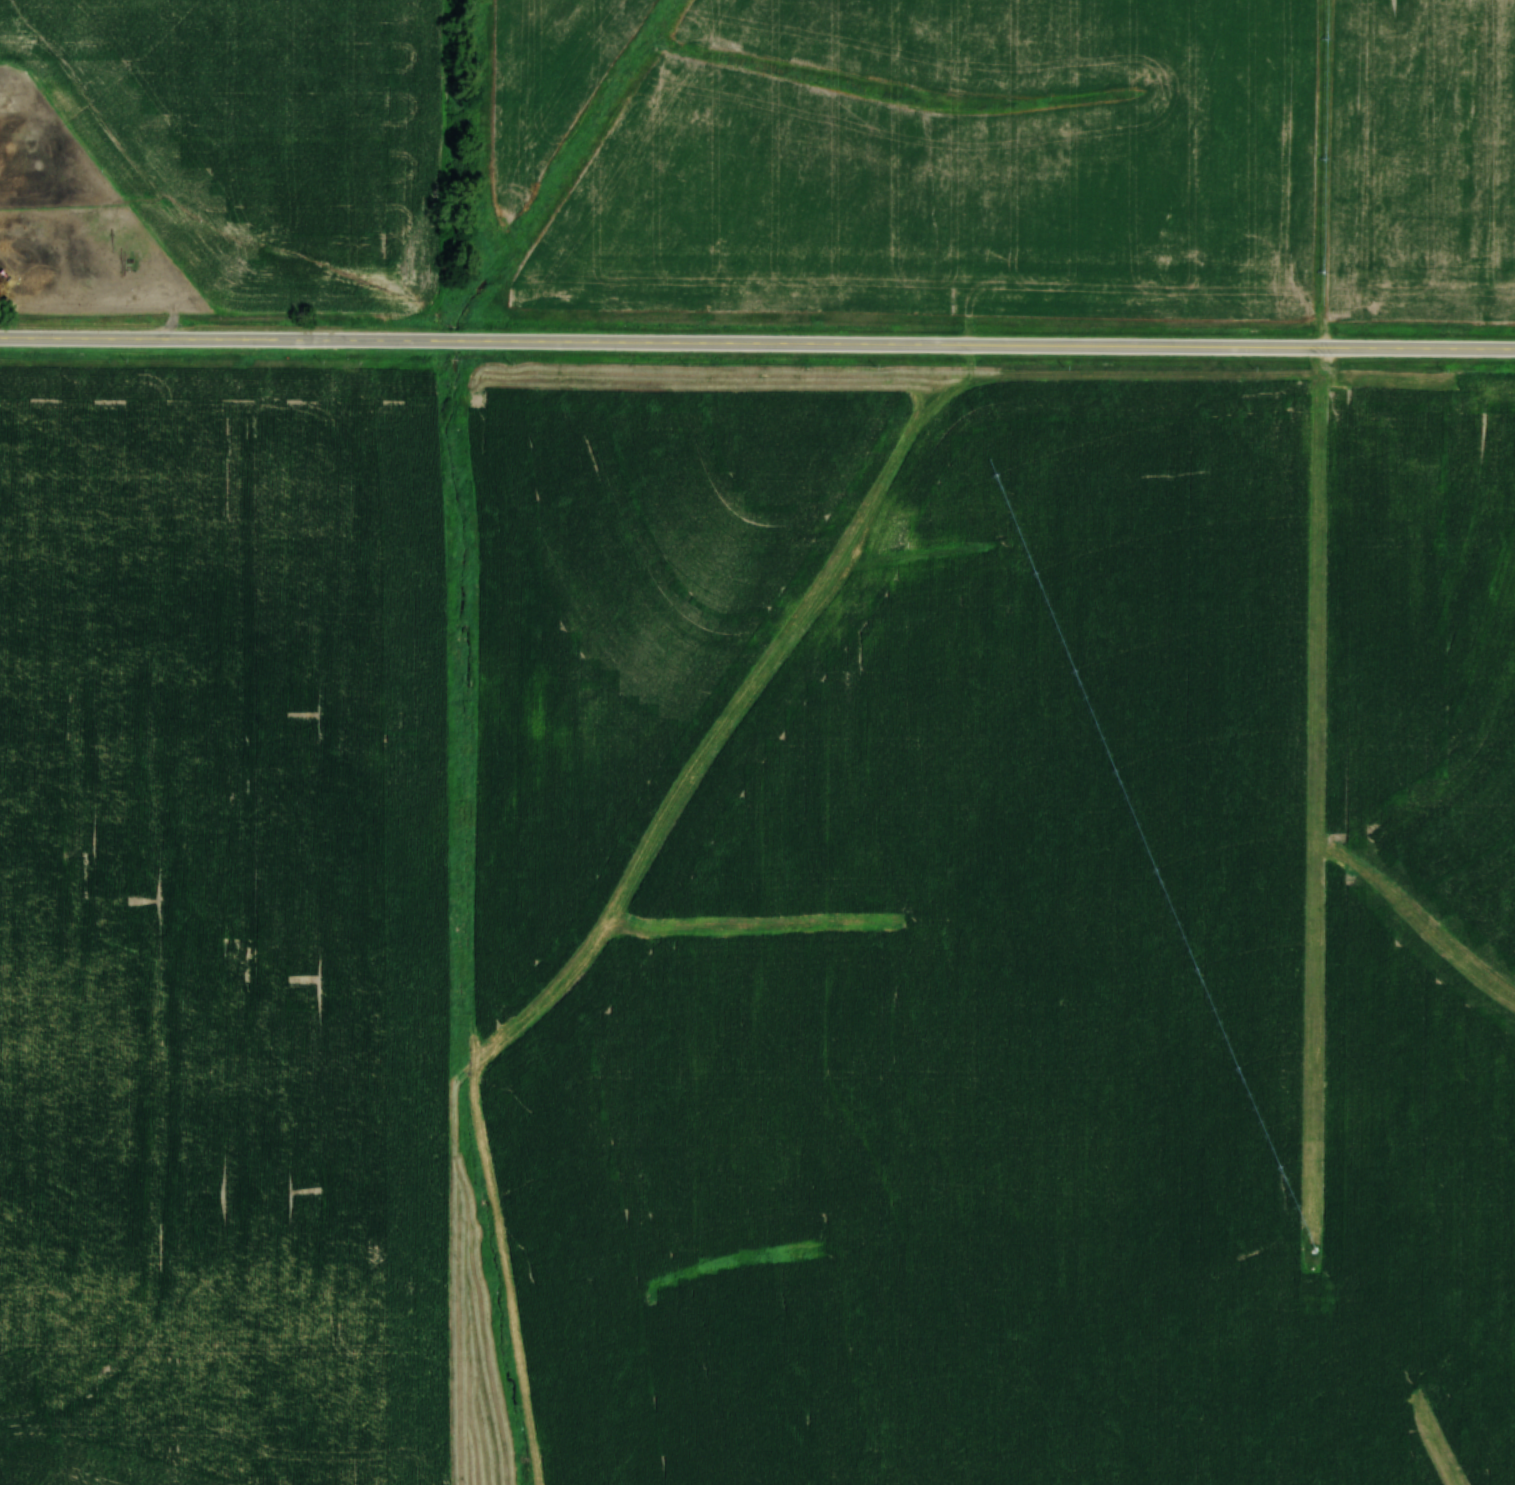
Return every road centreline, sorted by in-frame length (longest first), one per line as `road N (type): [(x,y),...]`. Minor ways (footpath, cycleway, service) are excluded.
road 1 (tertiary): [(1514,343),(0,332)]

